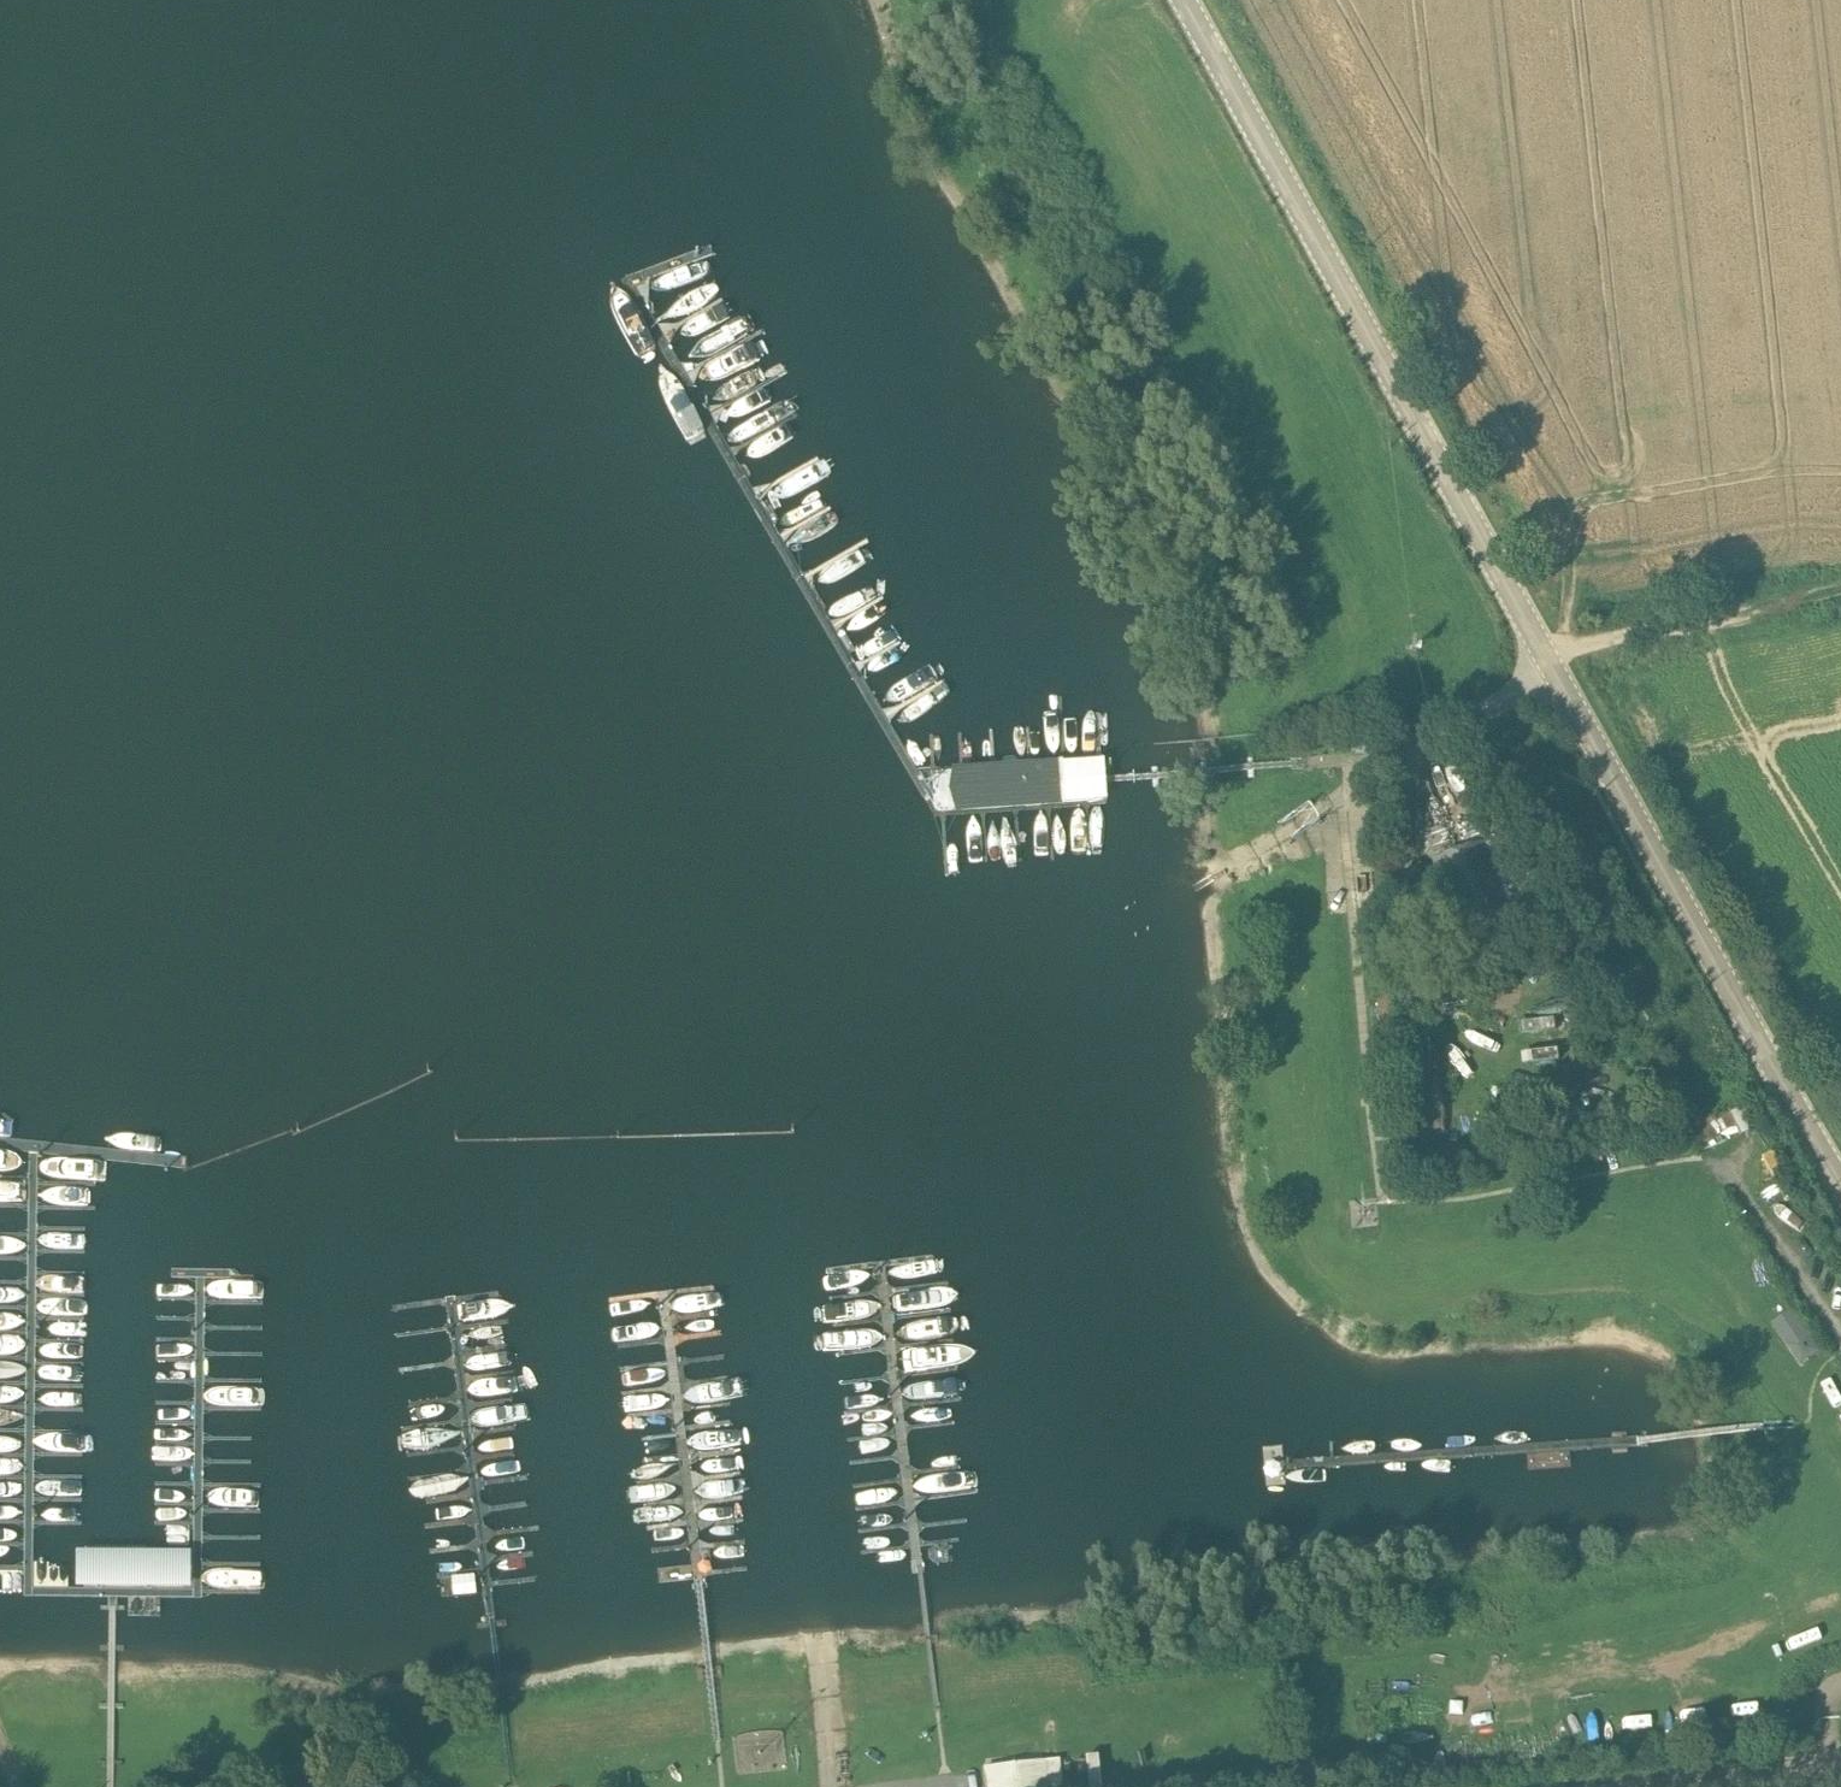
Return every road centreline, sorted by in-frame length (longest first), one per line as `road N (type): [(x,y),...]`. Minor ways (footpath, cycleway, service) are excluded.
road 1 (unclassified): [(1184,0),(1840,1184)]
road 2 (track): [(1553,668),(1600,640),(1840,594)]
road 3 (unclassified): [(1840,1762),(1663,1786)]

